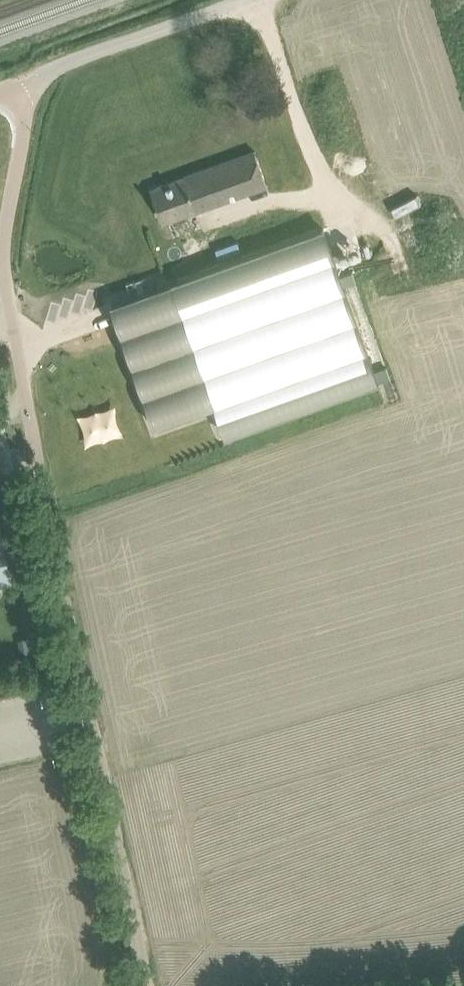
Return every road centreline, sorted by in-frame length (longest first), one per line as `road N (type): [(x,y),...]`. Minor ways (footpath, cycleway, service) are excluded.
road 1 (unclassified): [(145,985),(50,534),(8,295),(5,224),(26,114),(20,102),(46,76),(253,0)]

